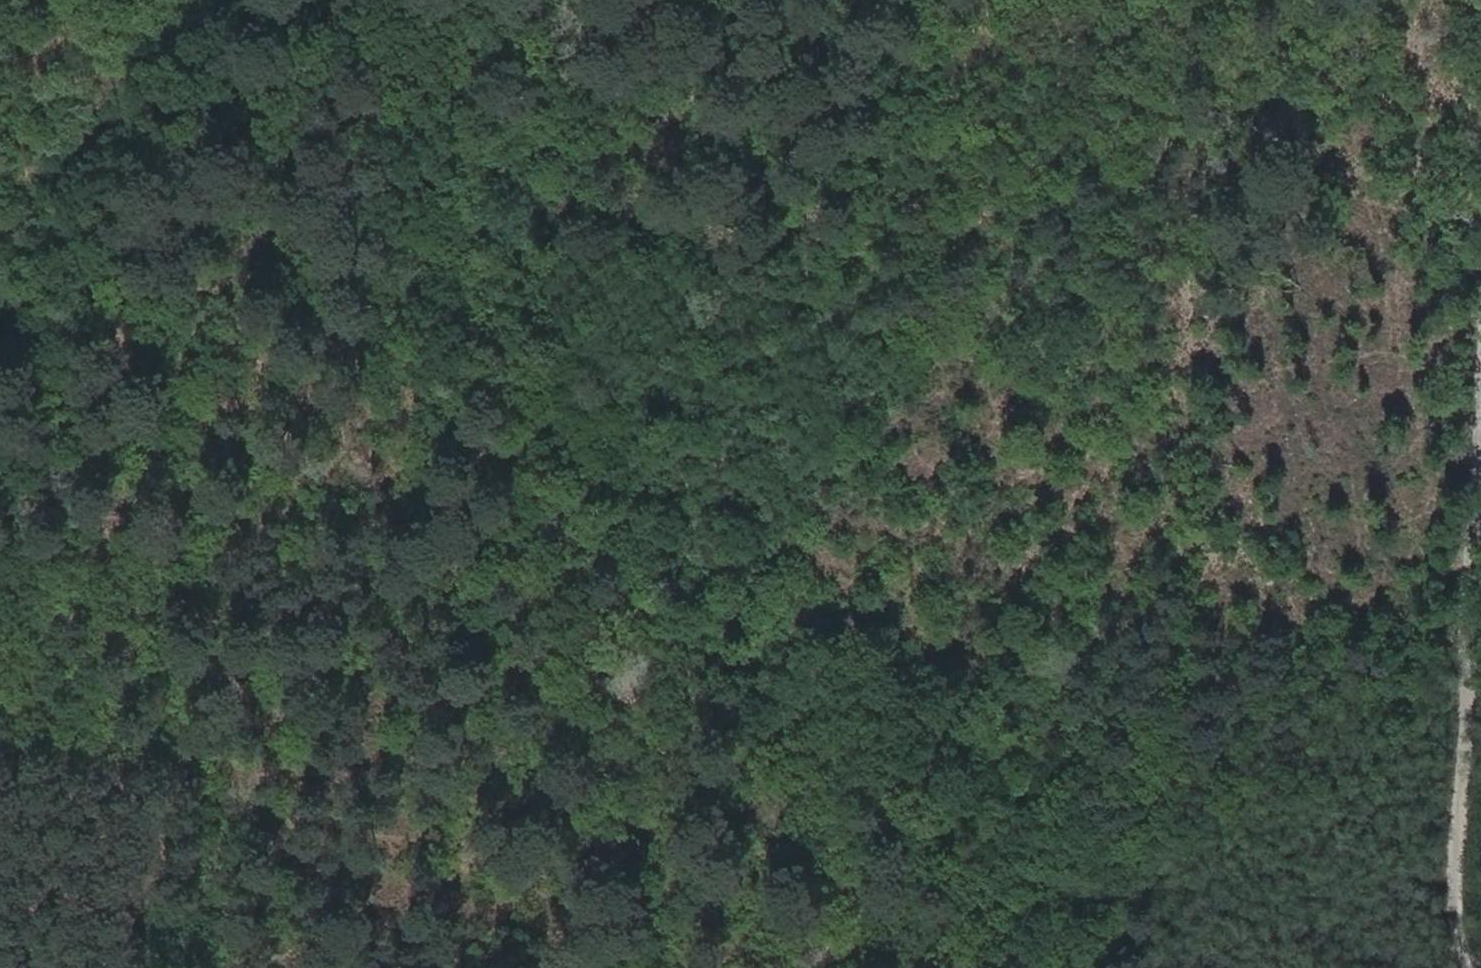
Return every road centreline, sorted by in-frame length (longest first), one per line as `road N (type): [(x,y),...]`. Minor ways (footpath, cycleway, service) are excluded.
road 1 (track): [(1480,208),(867,0)]
road 2 (track): [(328,0),(310,22),(162,110),(0,337)]
road 3 (track): [(1480,962),(1446,940),(1480,609)]

